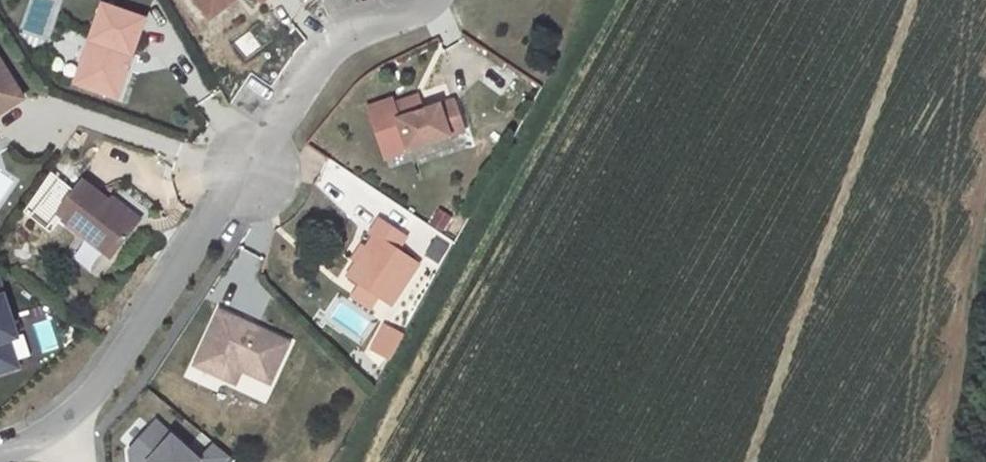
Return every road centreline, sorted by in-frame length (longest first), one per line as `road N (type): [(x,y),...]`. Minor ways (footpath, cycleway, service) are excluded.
road 1 (residential): [(73,413),(248,173),(311,64),(337,36),(416,0)]

